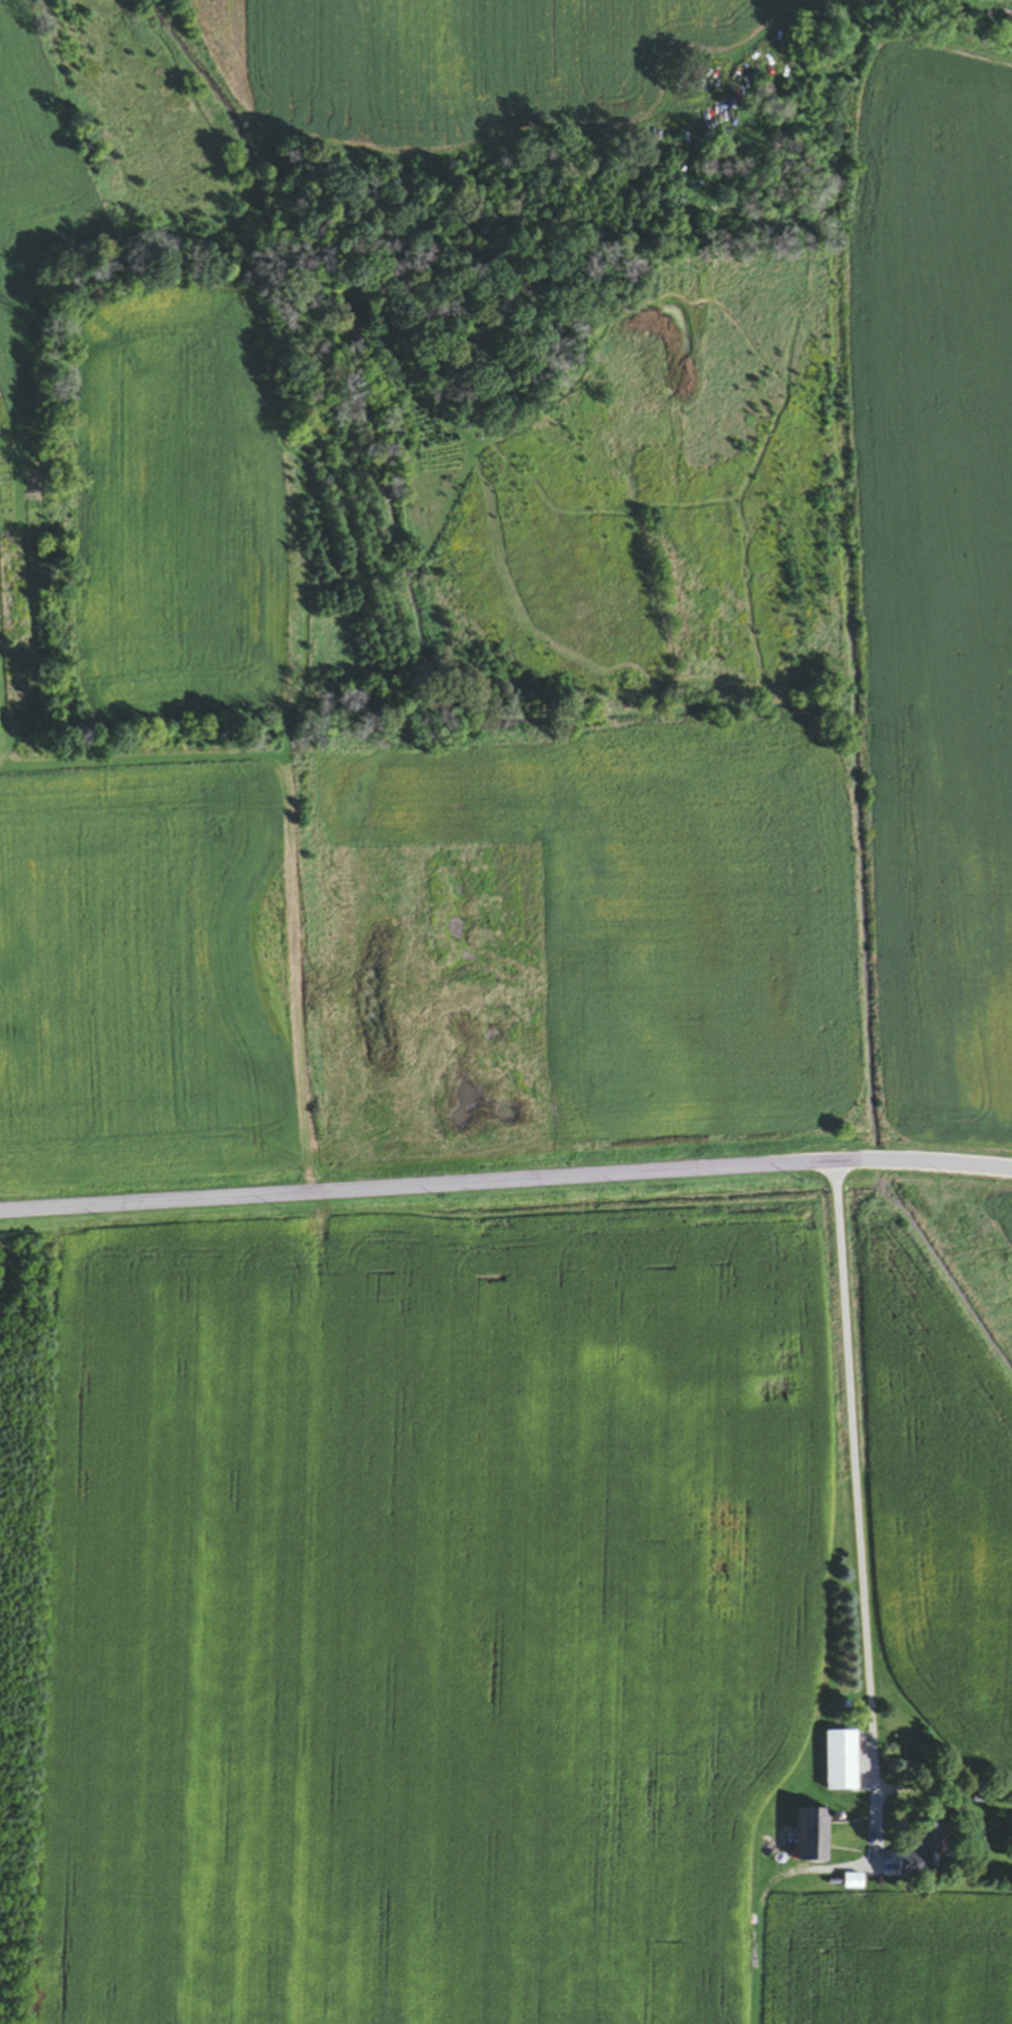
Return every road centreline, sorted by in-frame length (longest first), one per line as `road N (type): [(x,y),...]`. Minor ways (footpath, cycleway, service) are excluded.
road 1 (residential): [(1011,1170),(860,1156),(0,1209)]

